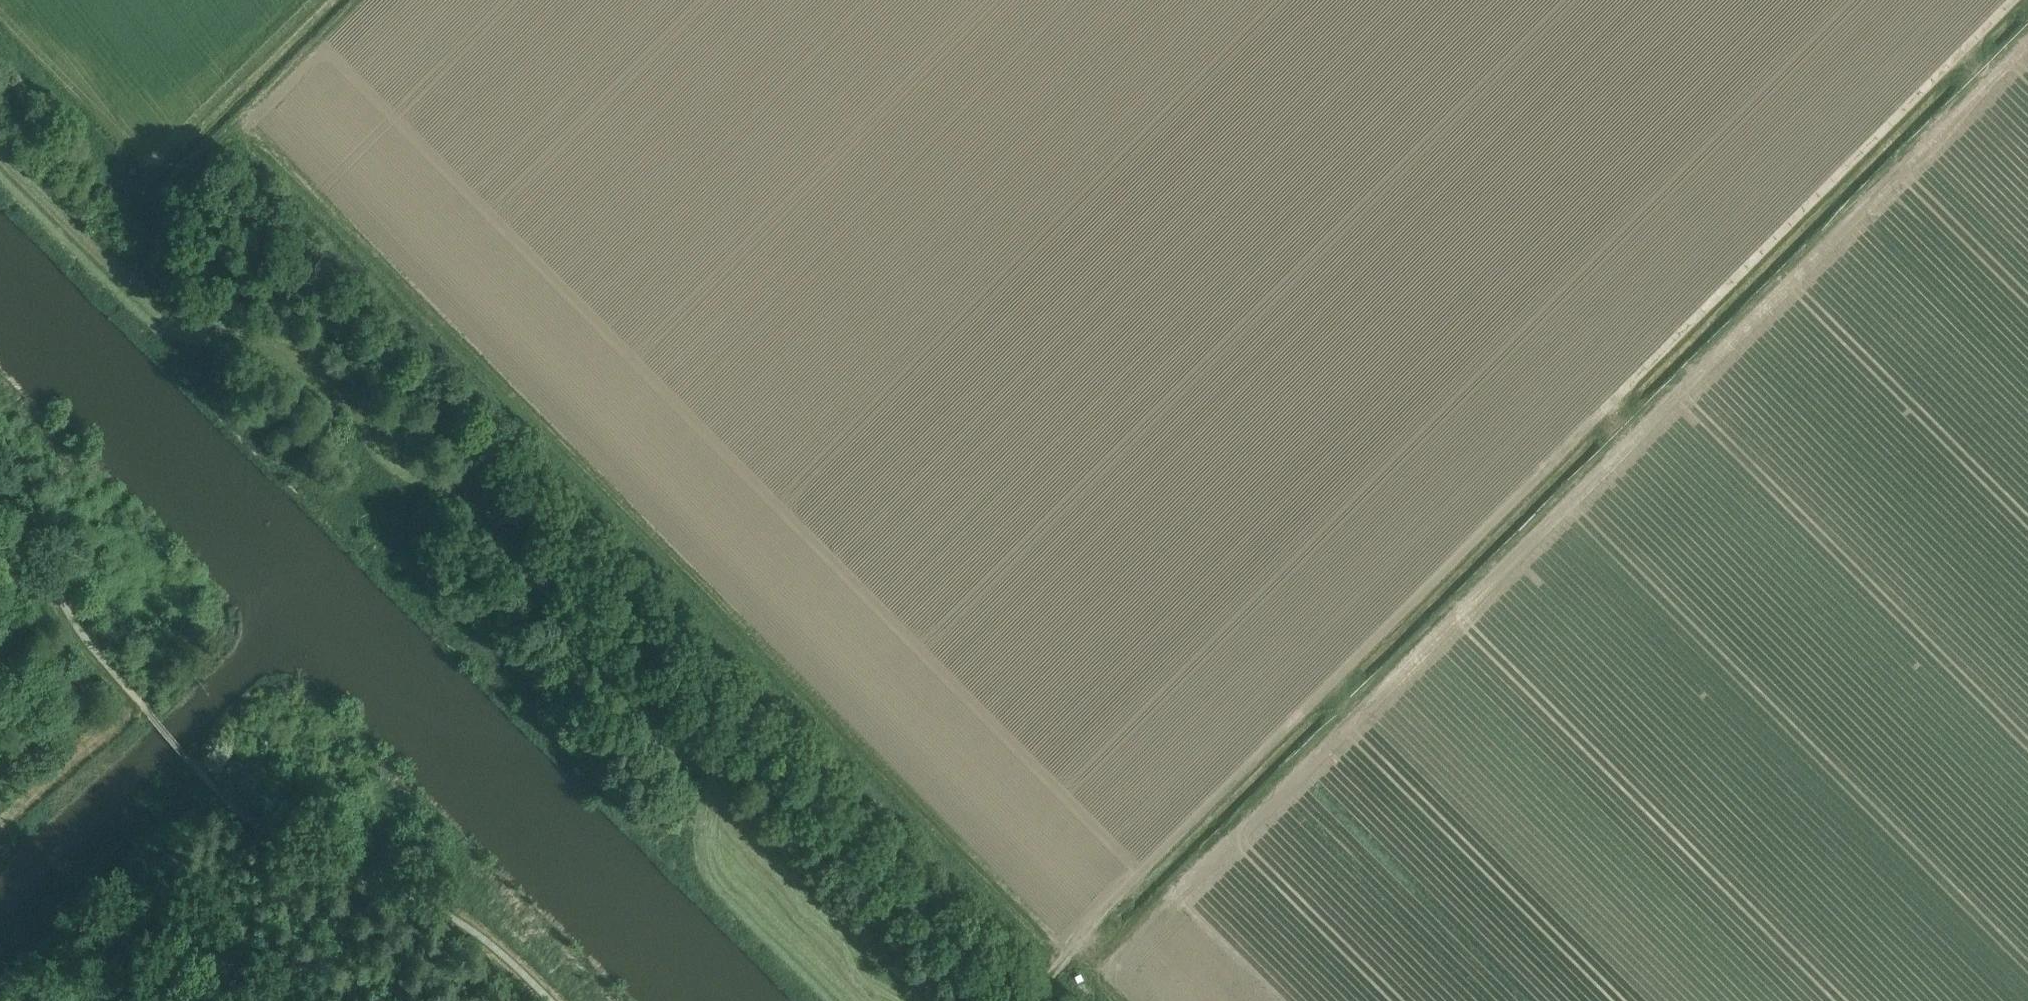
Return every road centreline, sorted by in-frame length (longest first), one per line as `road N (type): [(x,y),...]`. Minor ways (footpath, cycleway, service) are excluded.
road 1 (track): [(0,161),(151,307),(261,335),(399,461),(477,491),(678,737),(724,848),(873,1000)]

